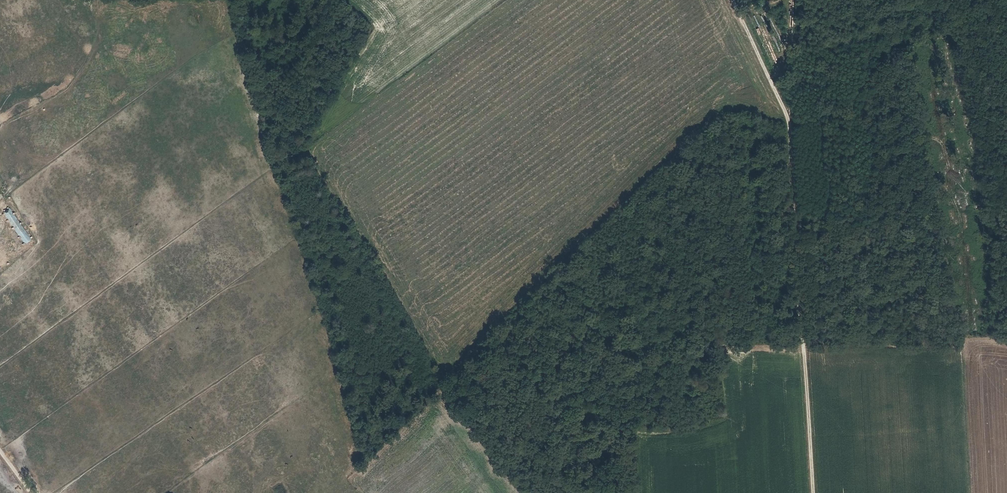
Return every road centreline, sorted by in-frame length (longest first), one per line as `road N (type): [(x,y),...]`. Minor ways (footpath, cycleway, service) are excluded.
road 1 (track): [(804,346),(791,117),(736,0)]
road 2 (unclassified): [(813,492),(804,346)]

